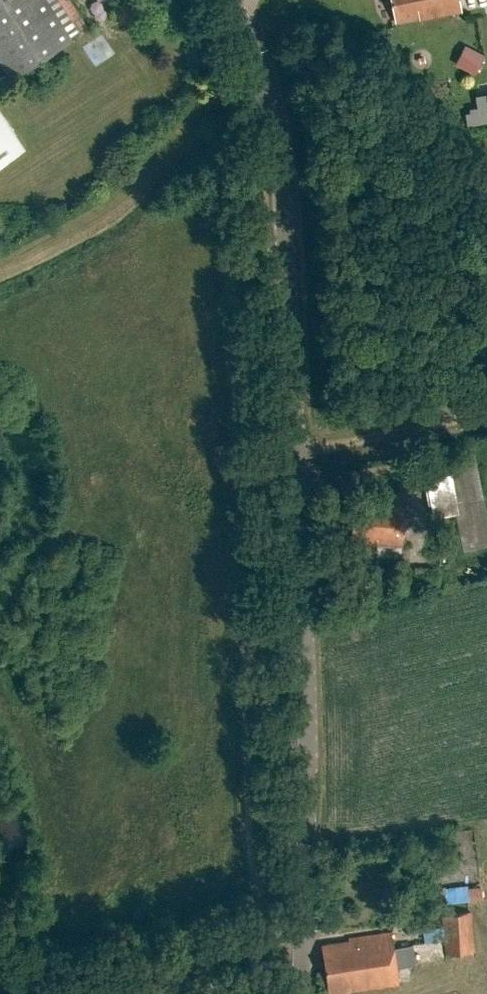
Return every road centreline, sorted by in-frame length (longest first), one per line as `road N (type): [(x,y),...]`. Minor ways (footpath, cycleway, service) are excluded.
road 1 (tertiary): [(304,993),(306,484),(285,160),(258,58),(232,0)]

